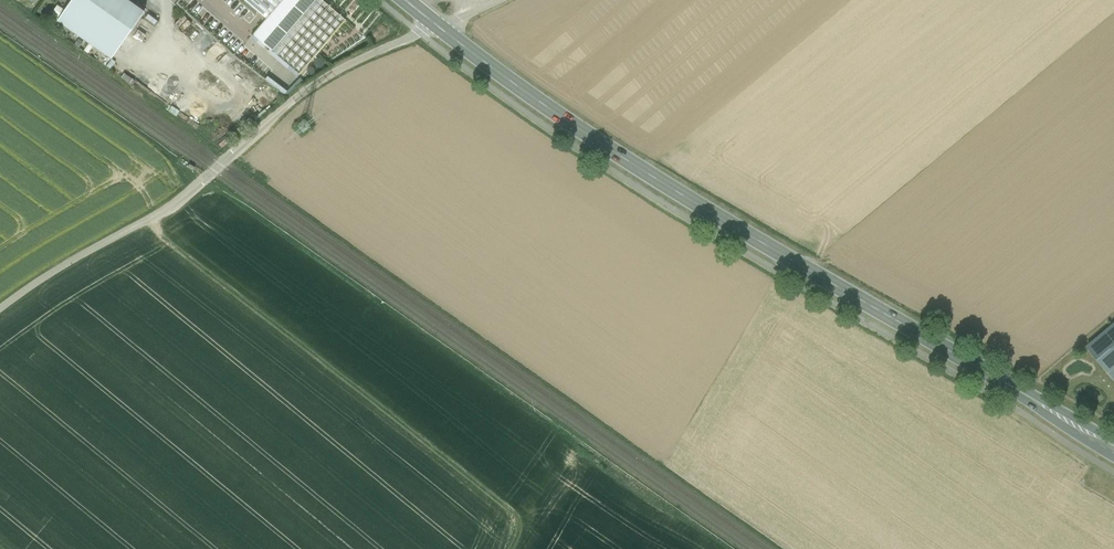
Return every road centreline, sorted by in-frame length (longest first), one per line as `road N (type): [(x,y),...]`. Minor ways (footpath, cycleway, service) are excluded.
road 1 (primary): [(438,26),(647,173),(1113,446)]
road 2 (unclassified): [(438,26),(329,76),(174,204),(0,308)]
road 3 (track): [(153,217),(170,243),(509,511),(518,531),(511,548)]

